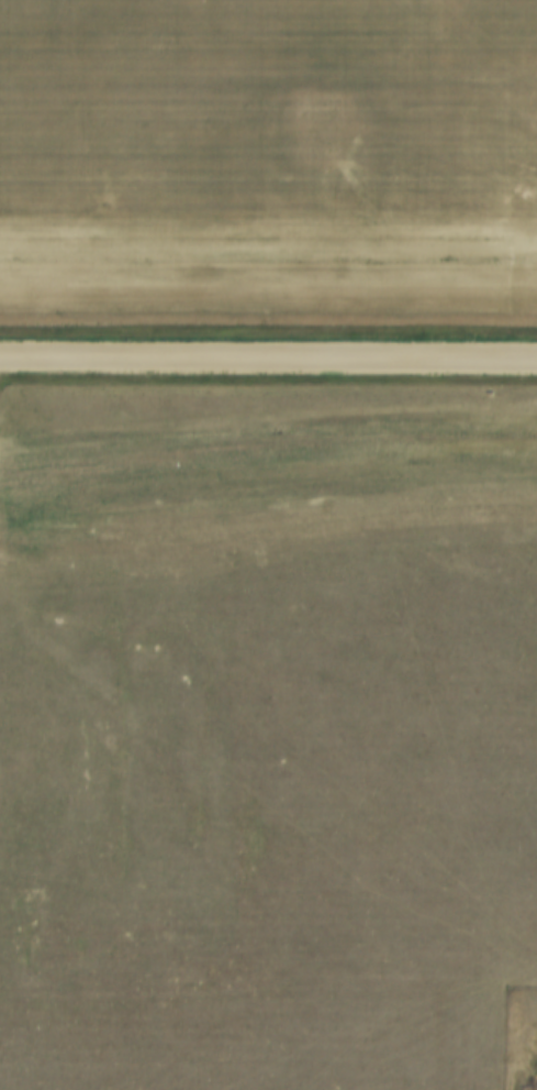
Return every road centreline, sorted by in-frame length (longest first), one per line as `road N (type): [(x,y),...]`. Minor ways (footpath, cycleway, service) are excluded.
road 1 (residential): [(536,362),(0,357)]

